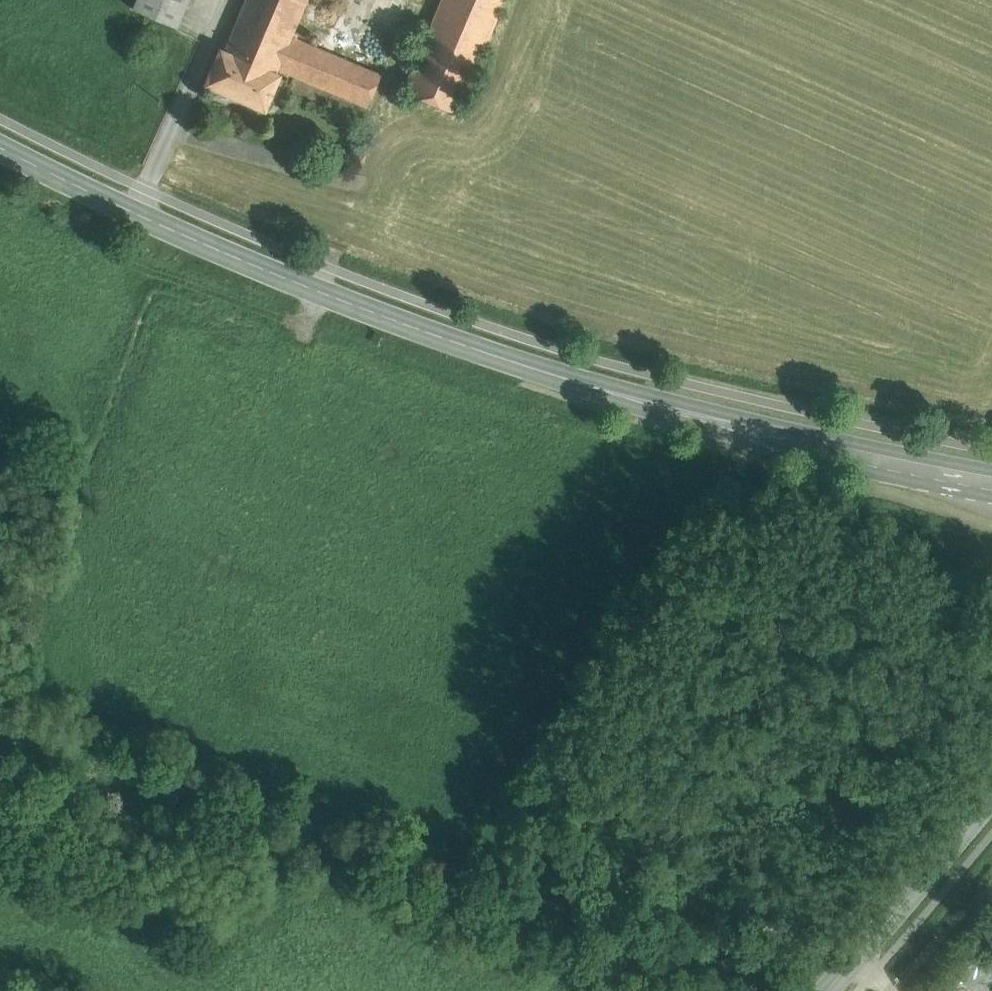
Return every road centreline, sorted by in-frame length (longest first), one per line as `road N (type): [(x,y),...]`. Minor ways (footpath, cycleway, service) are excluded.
road 1 (secondary): [(974,481),(709,423),(364,309),(91,193),(0,144)]
road 2 (secondary): [(991,794),(827,990)]

